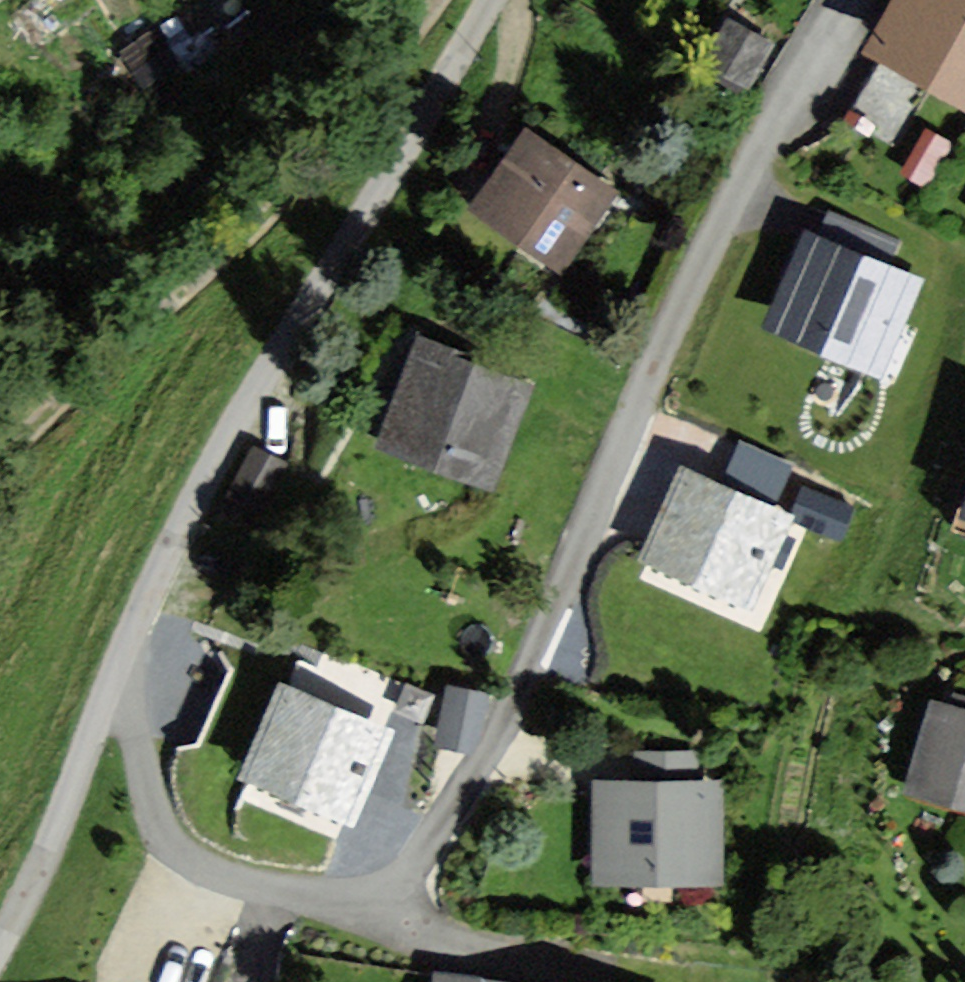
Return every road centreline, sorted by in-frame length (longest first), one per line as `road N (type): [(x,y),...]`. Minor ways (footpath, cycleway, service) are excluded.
road 1 (residential): [(0,944),(45,855),(156,577),(231,435),(493,0)]
road 2 (track): [(439,0),(302,195),(0,460)]

